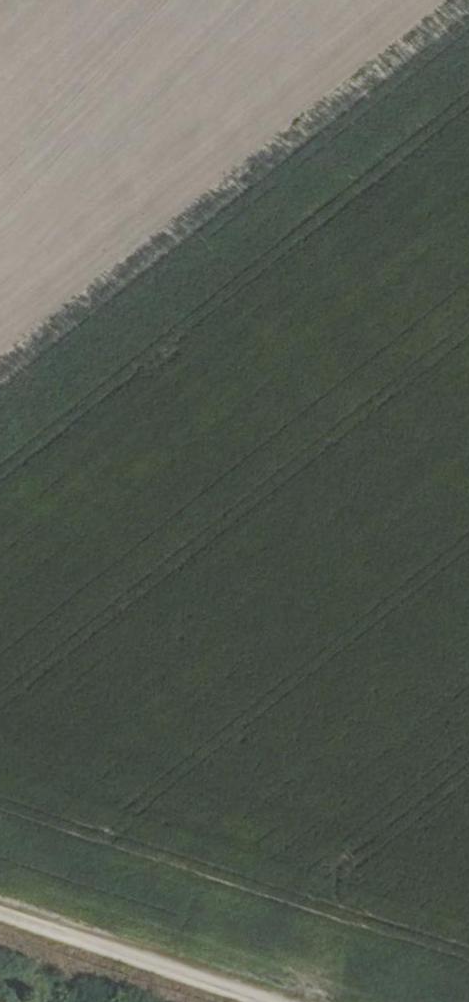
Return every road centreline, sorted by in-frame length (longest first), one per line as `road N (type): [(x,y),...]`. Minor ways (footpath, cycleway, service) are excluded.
road 1 (track): [(0,912),(266,1001)]

